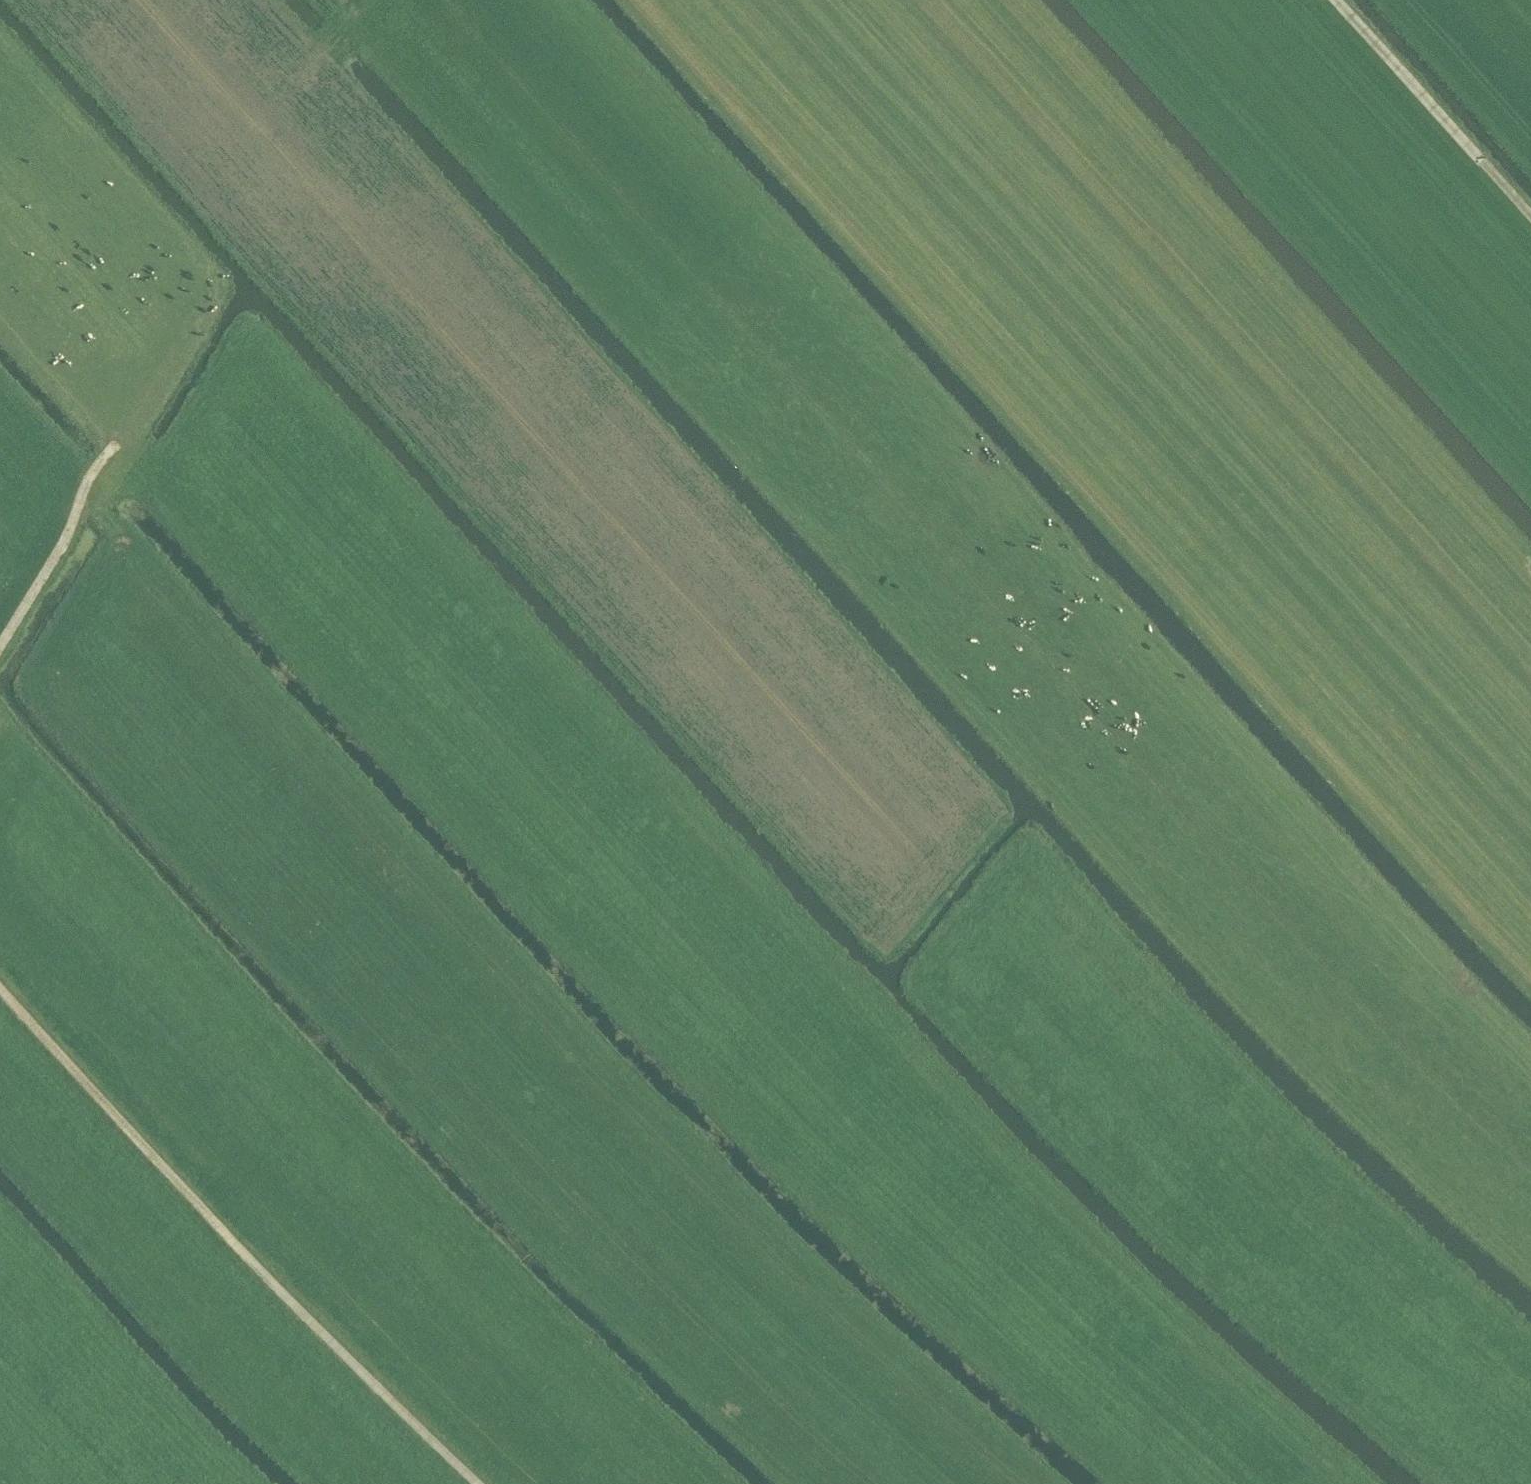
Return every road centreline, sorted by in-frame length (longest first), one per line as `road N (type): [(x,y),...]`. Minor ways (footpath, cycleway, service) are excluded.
road 1 (track): [(486,1483),(279,1291),(0,988)]
road 2 (track): [(1530,217),(1335,0)]
road 3 (track): [(0,648),(70,532),(86,481),(117,446)]

